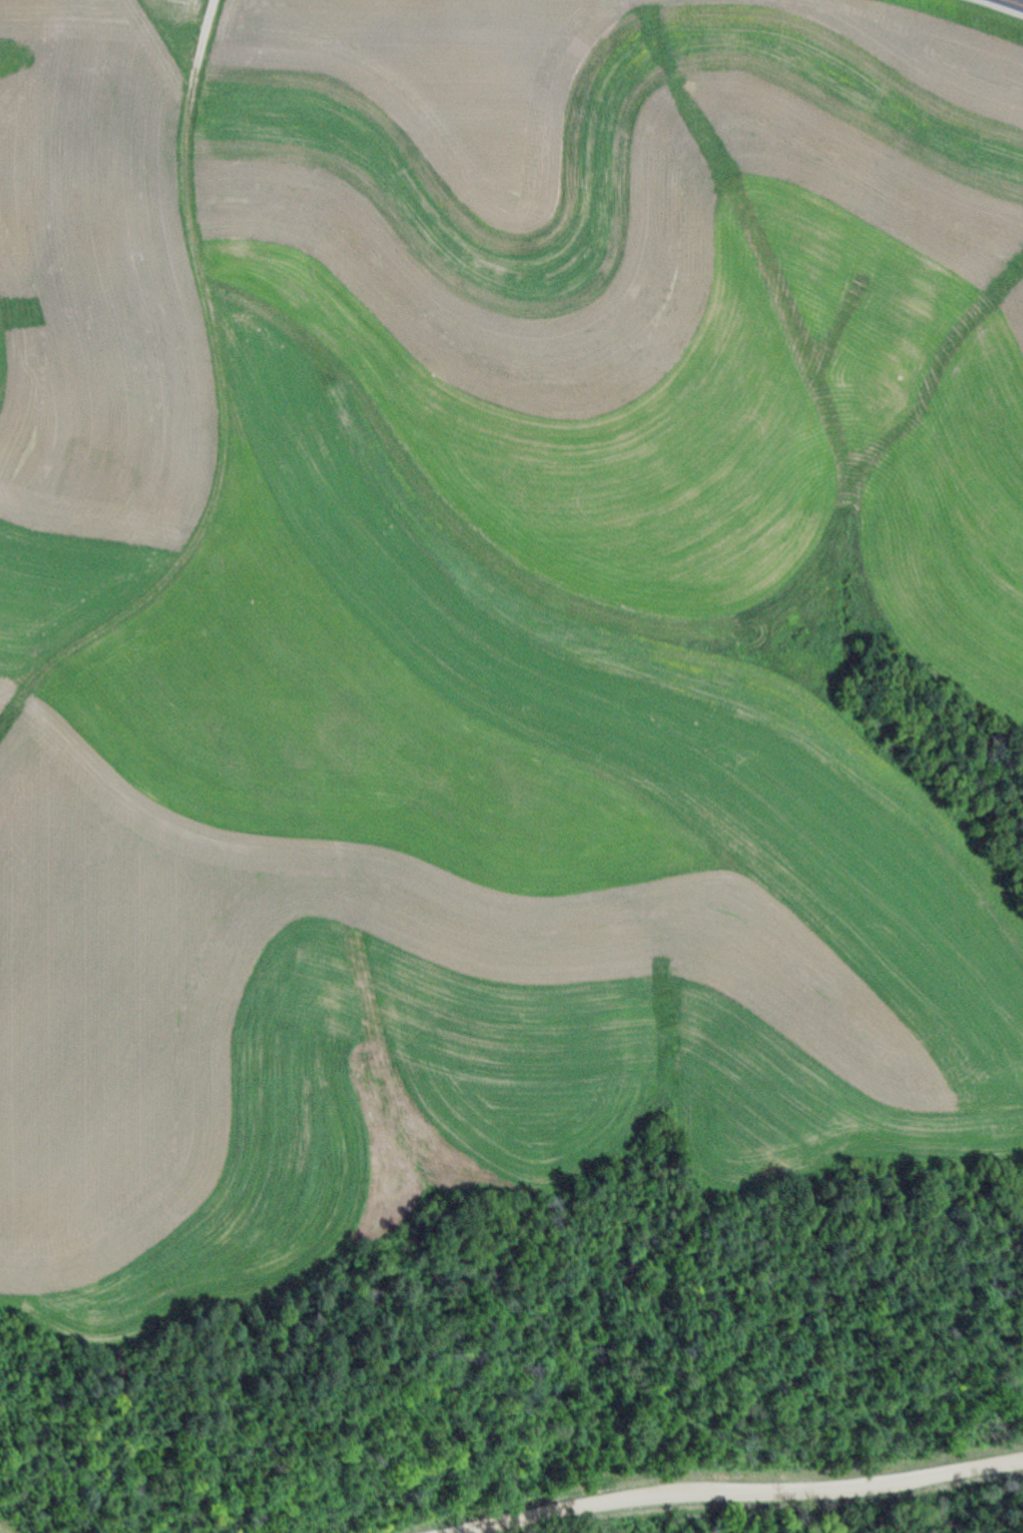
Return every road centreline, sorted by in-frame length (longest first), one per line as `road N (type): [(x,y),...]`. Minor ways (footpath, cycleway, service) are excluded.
road 1 (residential): [(1022,1462),(849,1489),(635,1497),(461,1532)]

